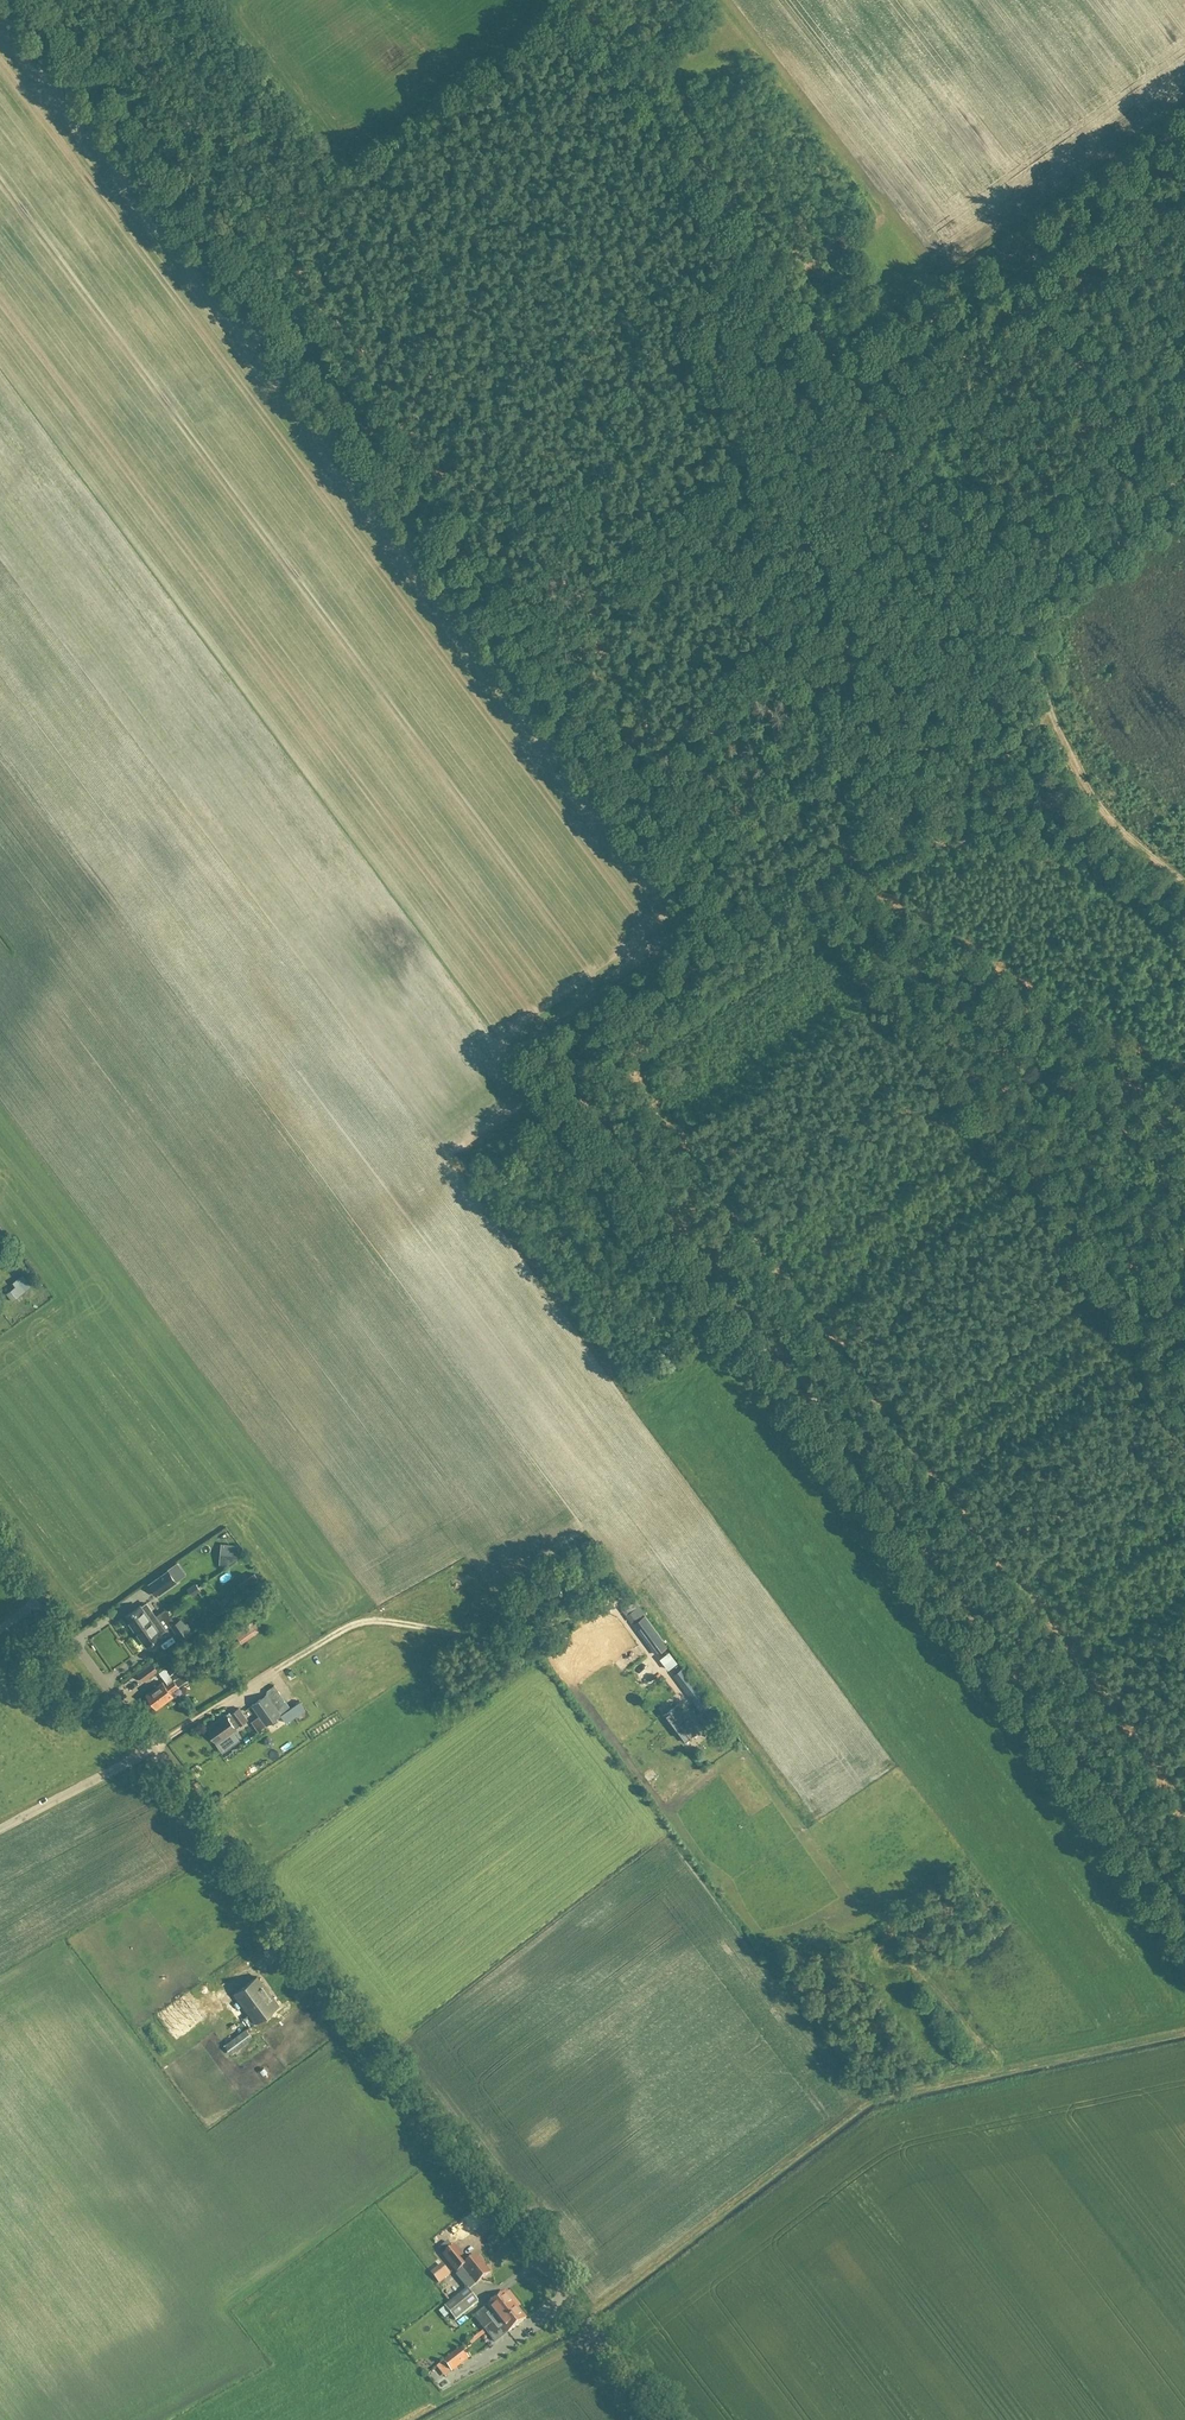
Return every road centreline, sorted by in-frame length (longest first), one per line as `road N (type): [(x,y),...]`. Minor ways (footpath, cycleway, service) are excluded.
road 1 (track): [(1184,1907),(568,1069),(740,933)]
road 2 (track): [(740,933),(55,0)]
road 3 (unclassified): [(662,2419),(0,1542)]
road 4 (track): [(1051,710),(1013,587),(968,517),(573,0)]
road 5 (track): [(865,382),(1184,148)]
road 6 (track): [(1051,710),(740,933)]
road 7 (track): [(1184,884),(1098,807),(1051,710)]

